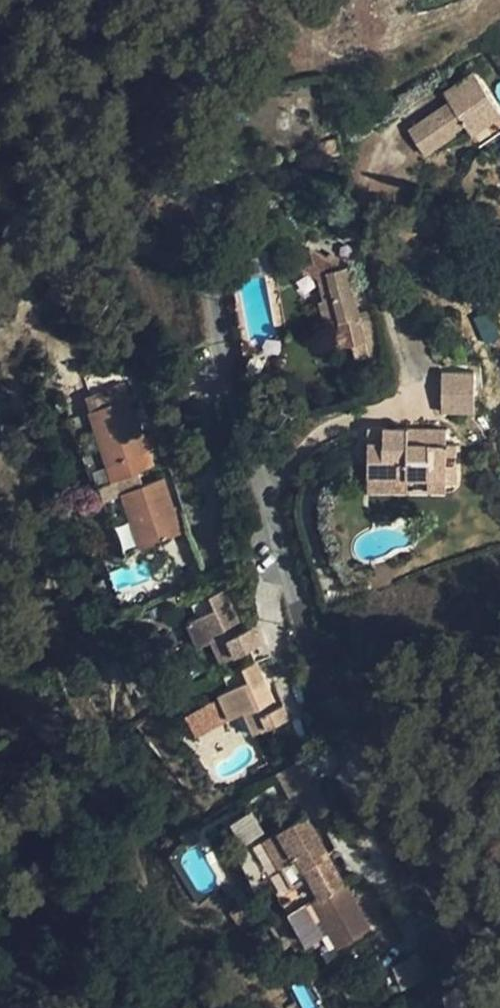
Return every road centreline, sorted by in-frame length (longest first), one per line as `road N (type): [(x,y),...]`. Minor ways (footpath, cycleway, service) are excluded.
road 1 (residential): [(208,0),(196,140),(218,347),(317,658),(491,1007)]

